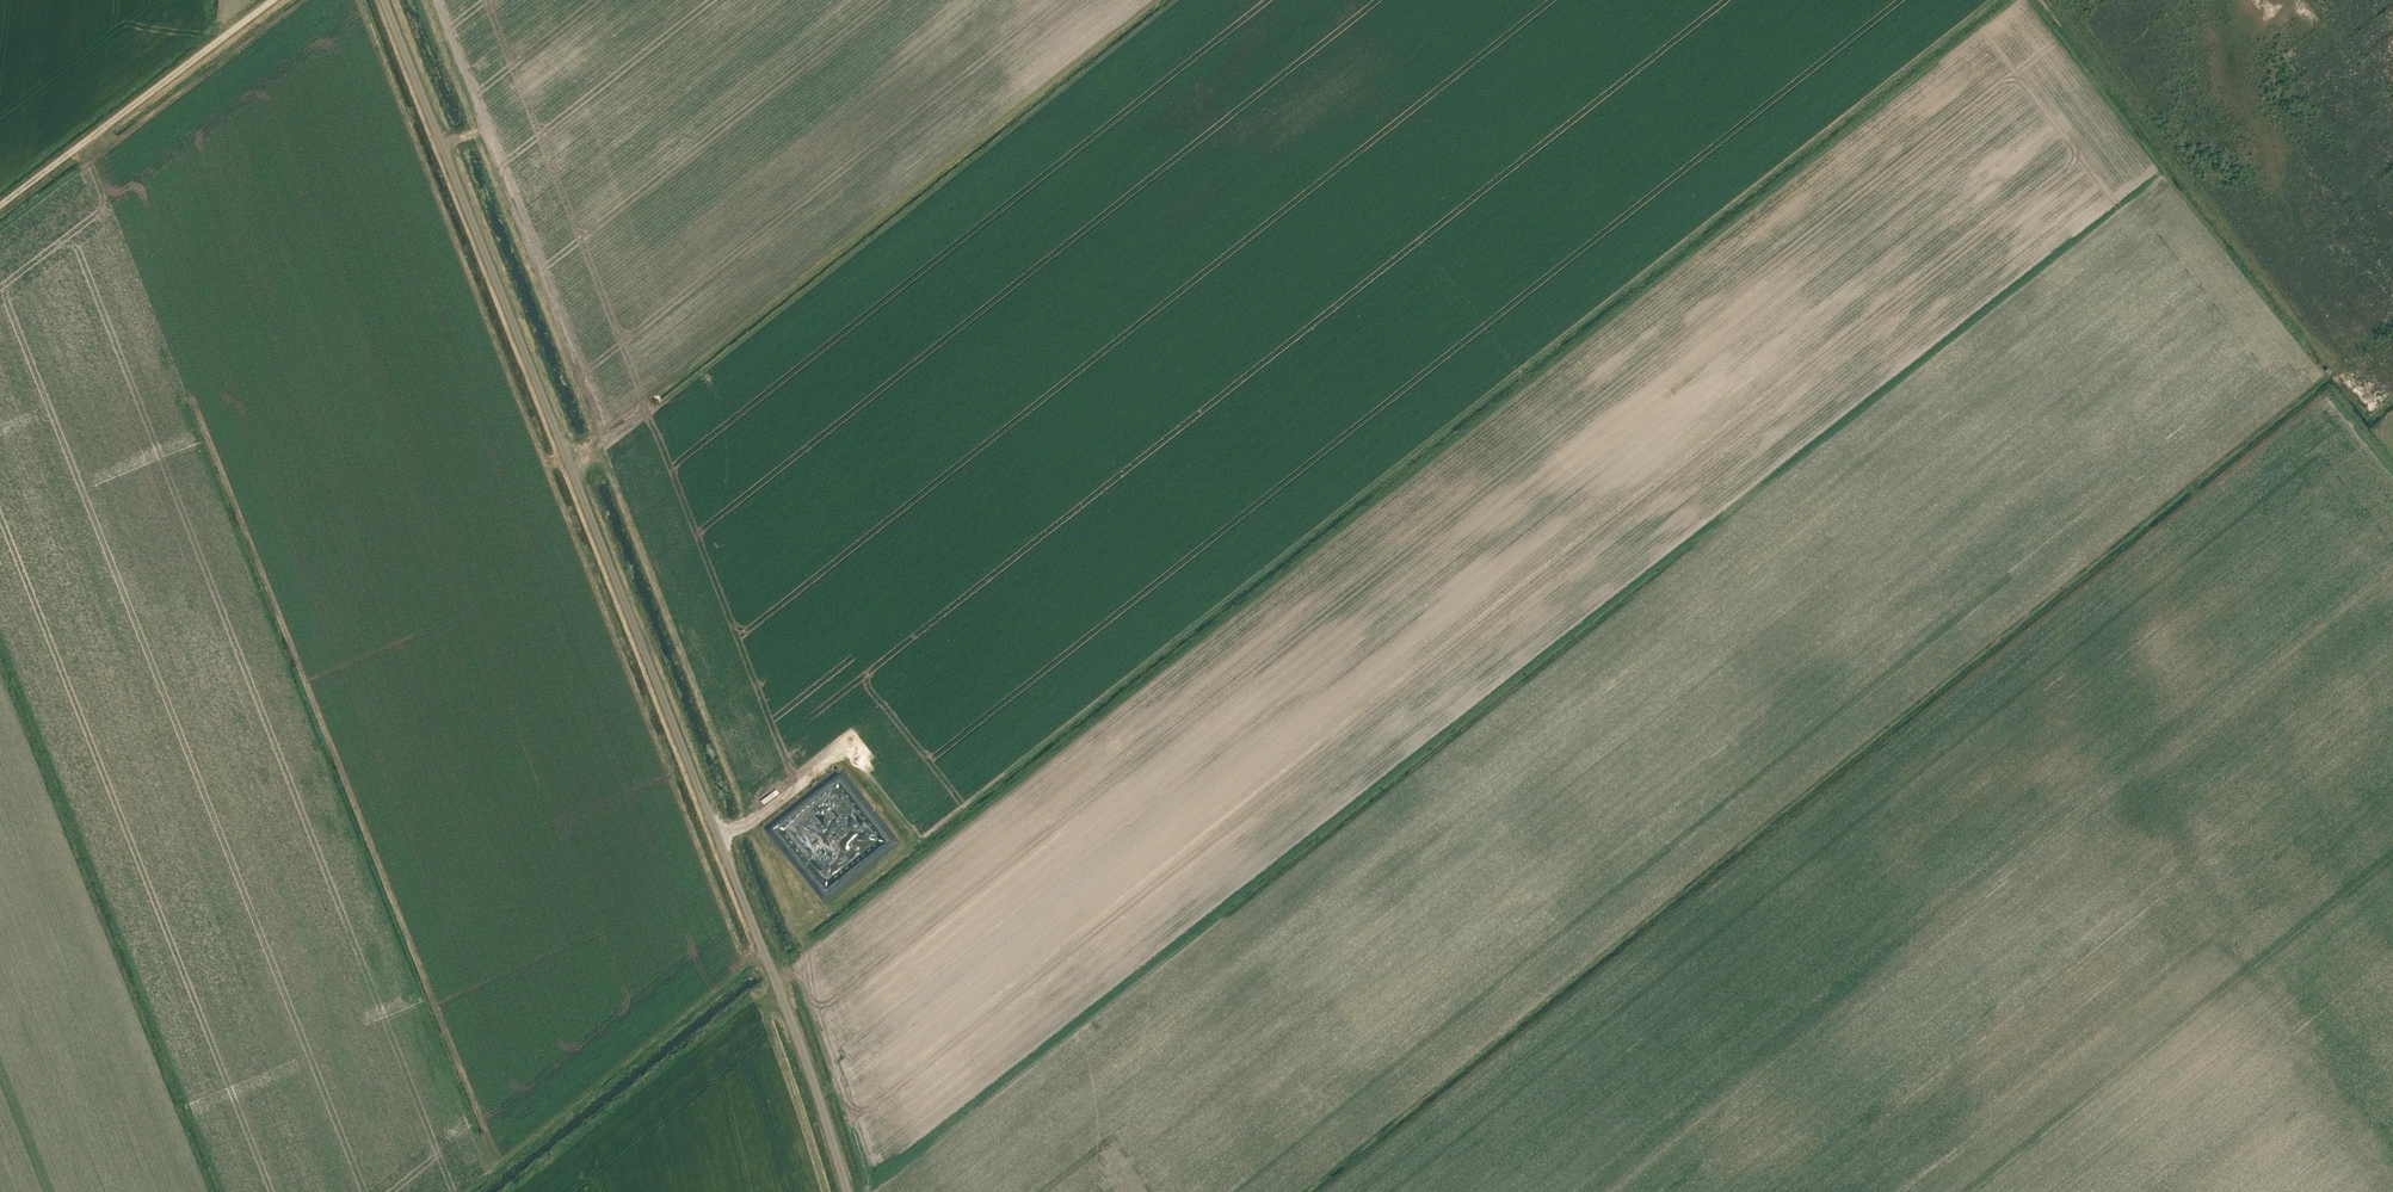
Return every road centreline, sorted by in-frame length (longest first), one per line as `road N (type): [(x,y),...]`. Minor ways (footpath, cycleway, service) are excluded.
road 1 (track): [(764,953),(1981,0)]
road 2 (unclassified): [(847,1191),(799,1039),(384,0)]

